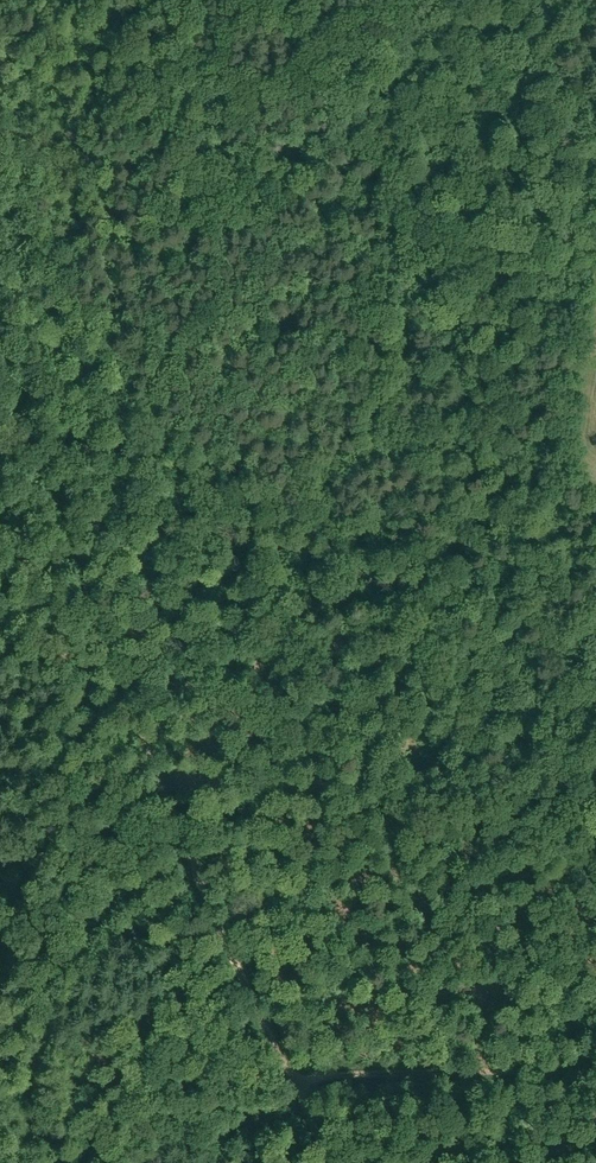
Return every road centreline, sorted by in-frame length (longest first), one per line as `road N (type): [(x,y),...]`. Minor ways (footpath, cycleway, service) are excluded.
road 1 (track): [(128,697),(289,1079)]
road 2 (track): [(0,361),(128,697)]
road 3 (track): [(289,1079),(595,1072)]

